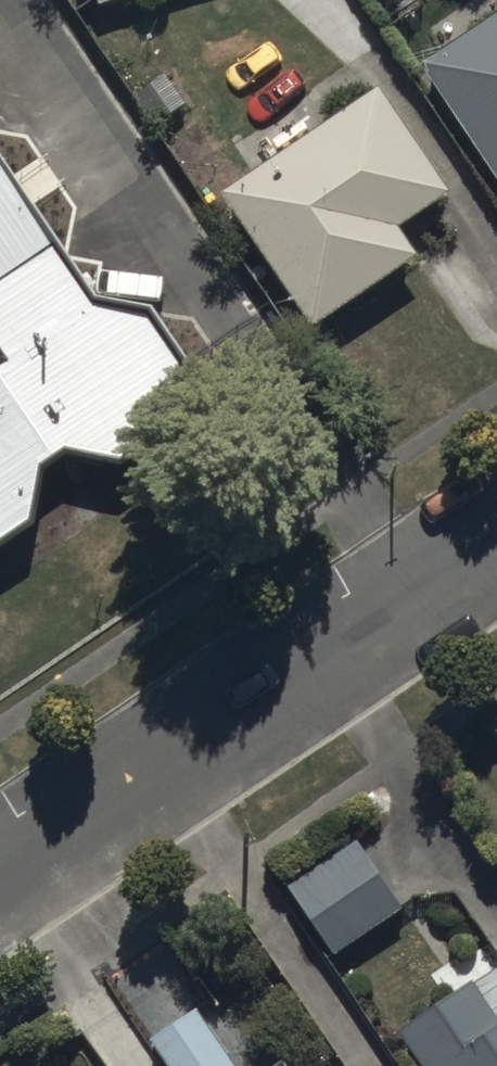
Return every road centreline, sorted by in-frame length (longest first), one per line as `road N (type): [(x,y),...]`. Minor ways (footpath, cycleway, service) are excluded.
road 1 (residential): [(0,874),(496,539)]

